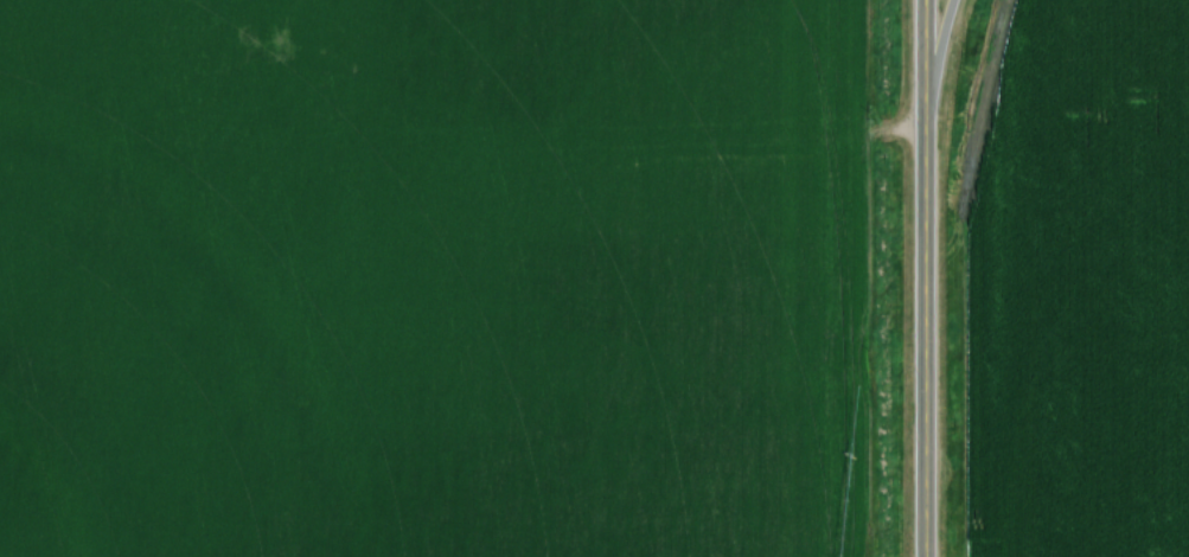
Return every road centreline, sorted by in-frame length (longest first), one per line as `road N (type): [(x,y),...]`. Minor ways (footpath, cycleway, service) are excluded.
road 1 (tertiary): [(927,556),(926,0)]

